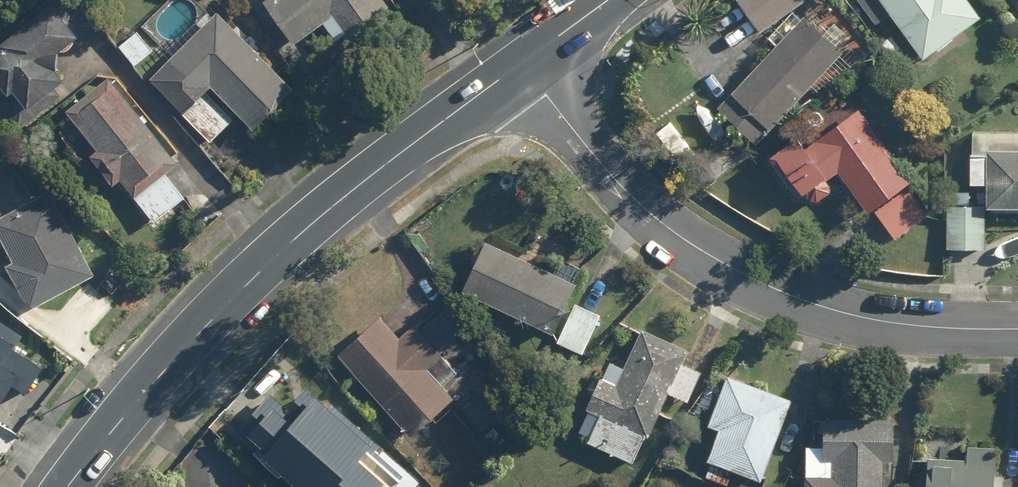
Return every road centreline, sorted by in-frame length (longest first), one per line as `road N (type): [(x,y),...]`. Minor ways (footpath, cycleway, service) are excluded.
road 1 (secondary): [(523,64),(329,209),(256,277),(157,379),(71,486)]
road 2 (residential): [(523,64),(668,226),(789,295),(861,317),(1017,327)]

